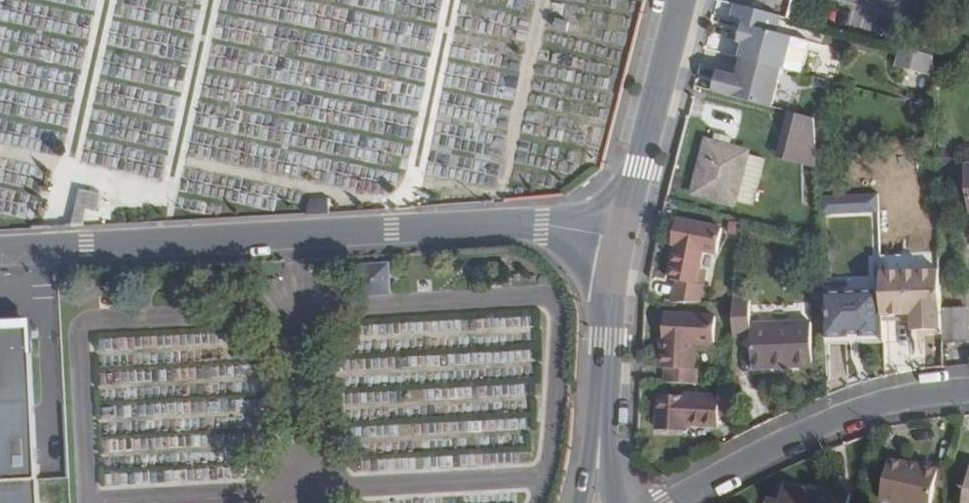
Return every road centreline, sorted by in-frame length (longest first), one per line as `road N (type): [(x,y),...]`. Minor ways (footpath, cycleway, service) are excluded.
road 1 (tertiary): [(0,250),(541,224),(621,240)]
road 2 (tertiary): [(669,502),(854,413),(968,391)]
road 3 (tertiary): [(595,502),(621,240)]
road 4 (tertiary): [(621,240),(682,0)]

